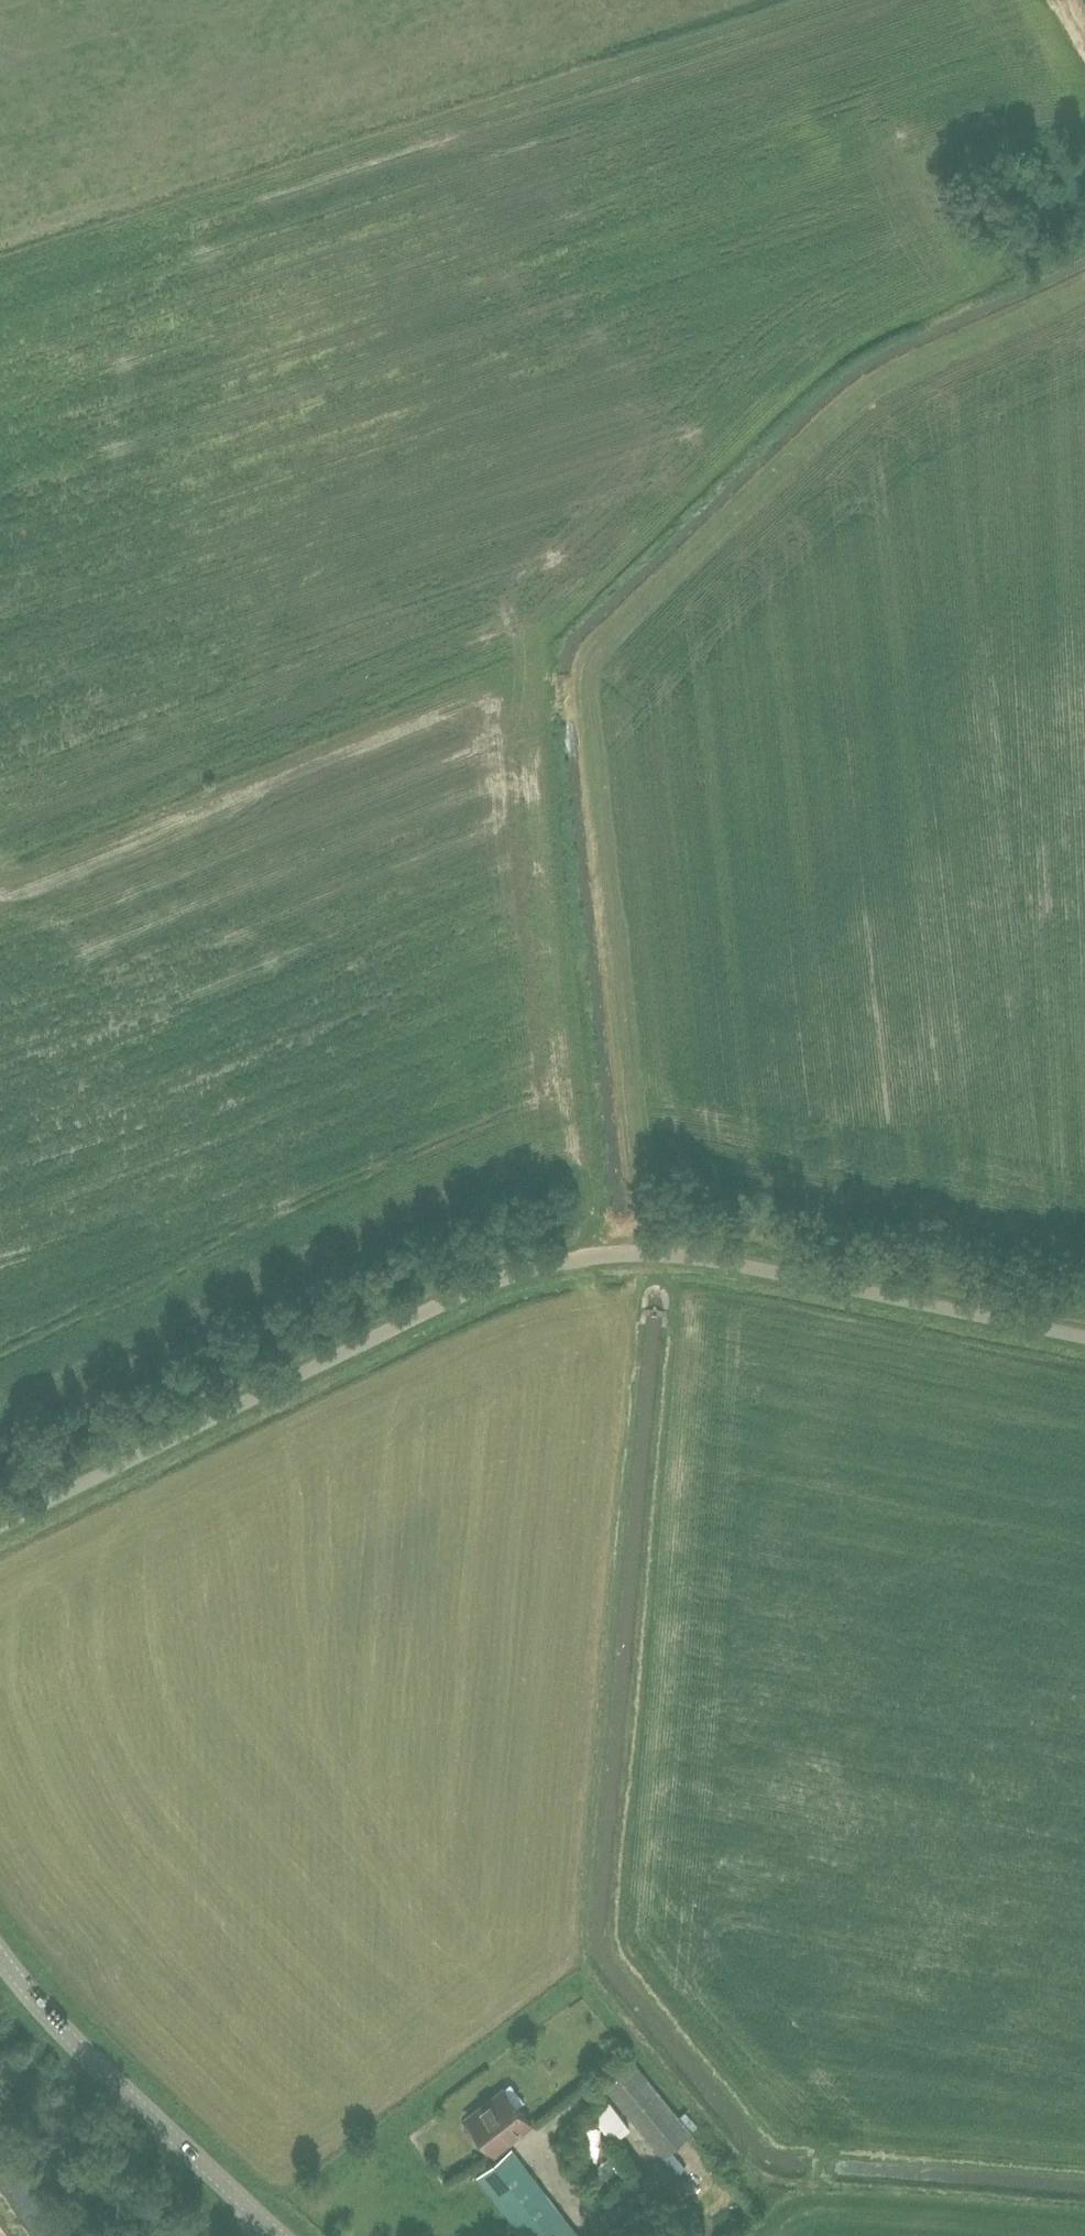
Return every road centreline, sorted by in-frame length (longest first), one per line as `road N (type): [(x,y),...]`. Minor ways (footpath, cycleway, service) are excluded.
road 1 (unclassified): [(1084,1338),(706,1260),(622,1252),(563,1260),(476,1292),(0,1527)]
road 2 (tertiary): [(280,2235),(81,2048),(0,1956)]

